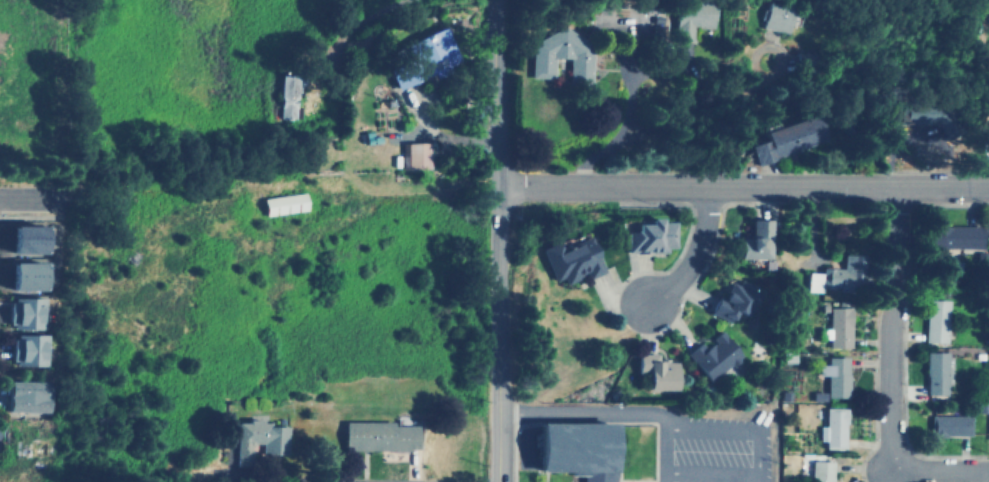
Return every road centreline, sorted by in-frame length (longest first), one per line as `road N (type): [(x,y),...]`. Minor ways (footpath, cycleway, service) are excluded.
road 1 (tertiary): [(499,187),(988,187)]
road 2 (tertiary): [(499,481),(496,0)]
road 3 (residential): [(885,473),(886,343),(901,187)]
road 4 (residential): [(500,462),(281,465)]
road 5 (residential): [(706,186),(702,234),(688,263),(645,306)]

